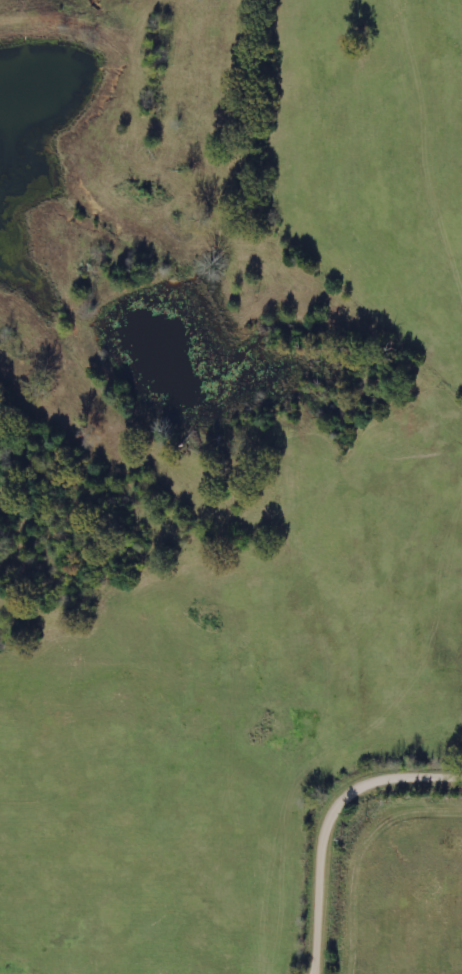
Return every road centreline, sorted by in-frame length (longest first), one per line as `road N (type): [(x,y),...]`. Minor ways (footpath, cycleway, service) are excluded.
road 1 (residential): [(322,973),(329,859),(350,806),(383,787),(461,783)]

